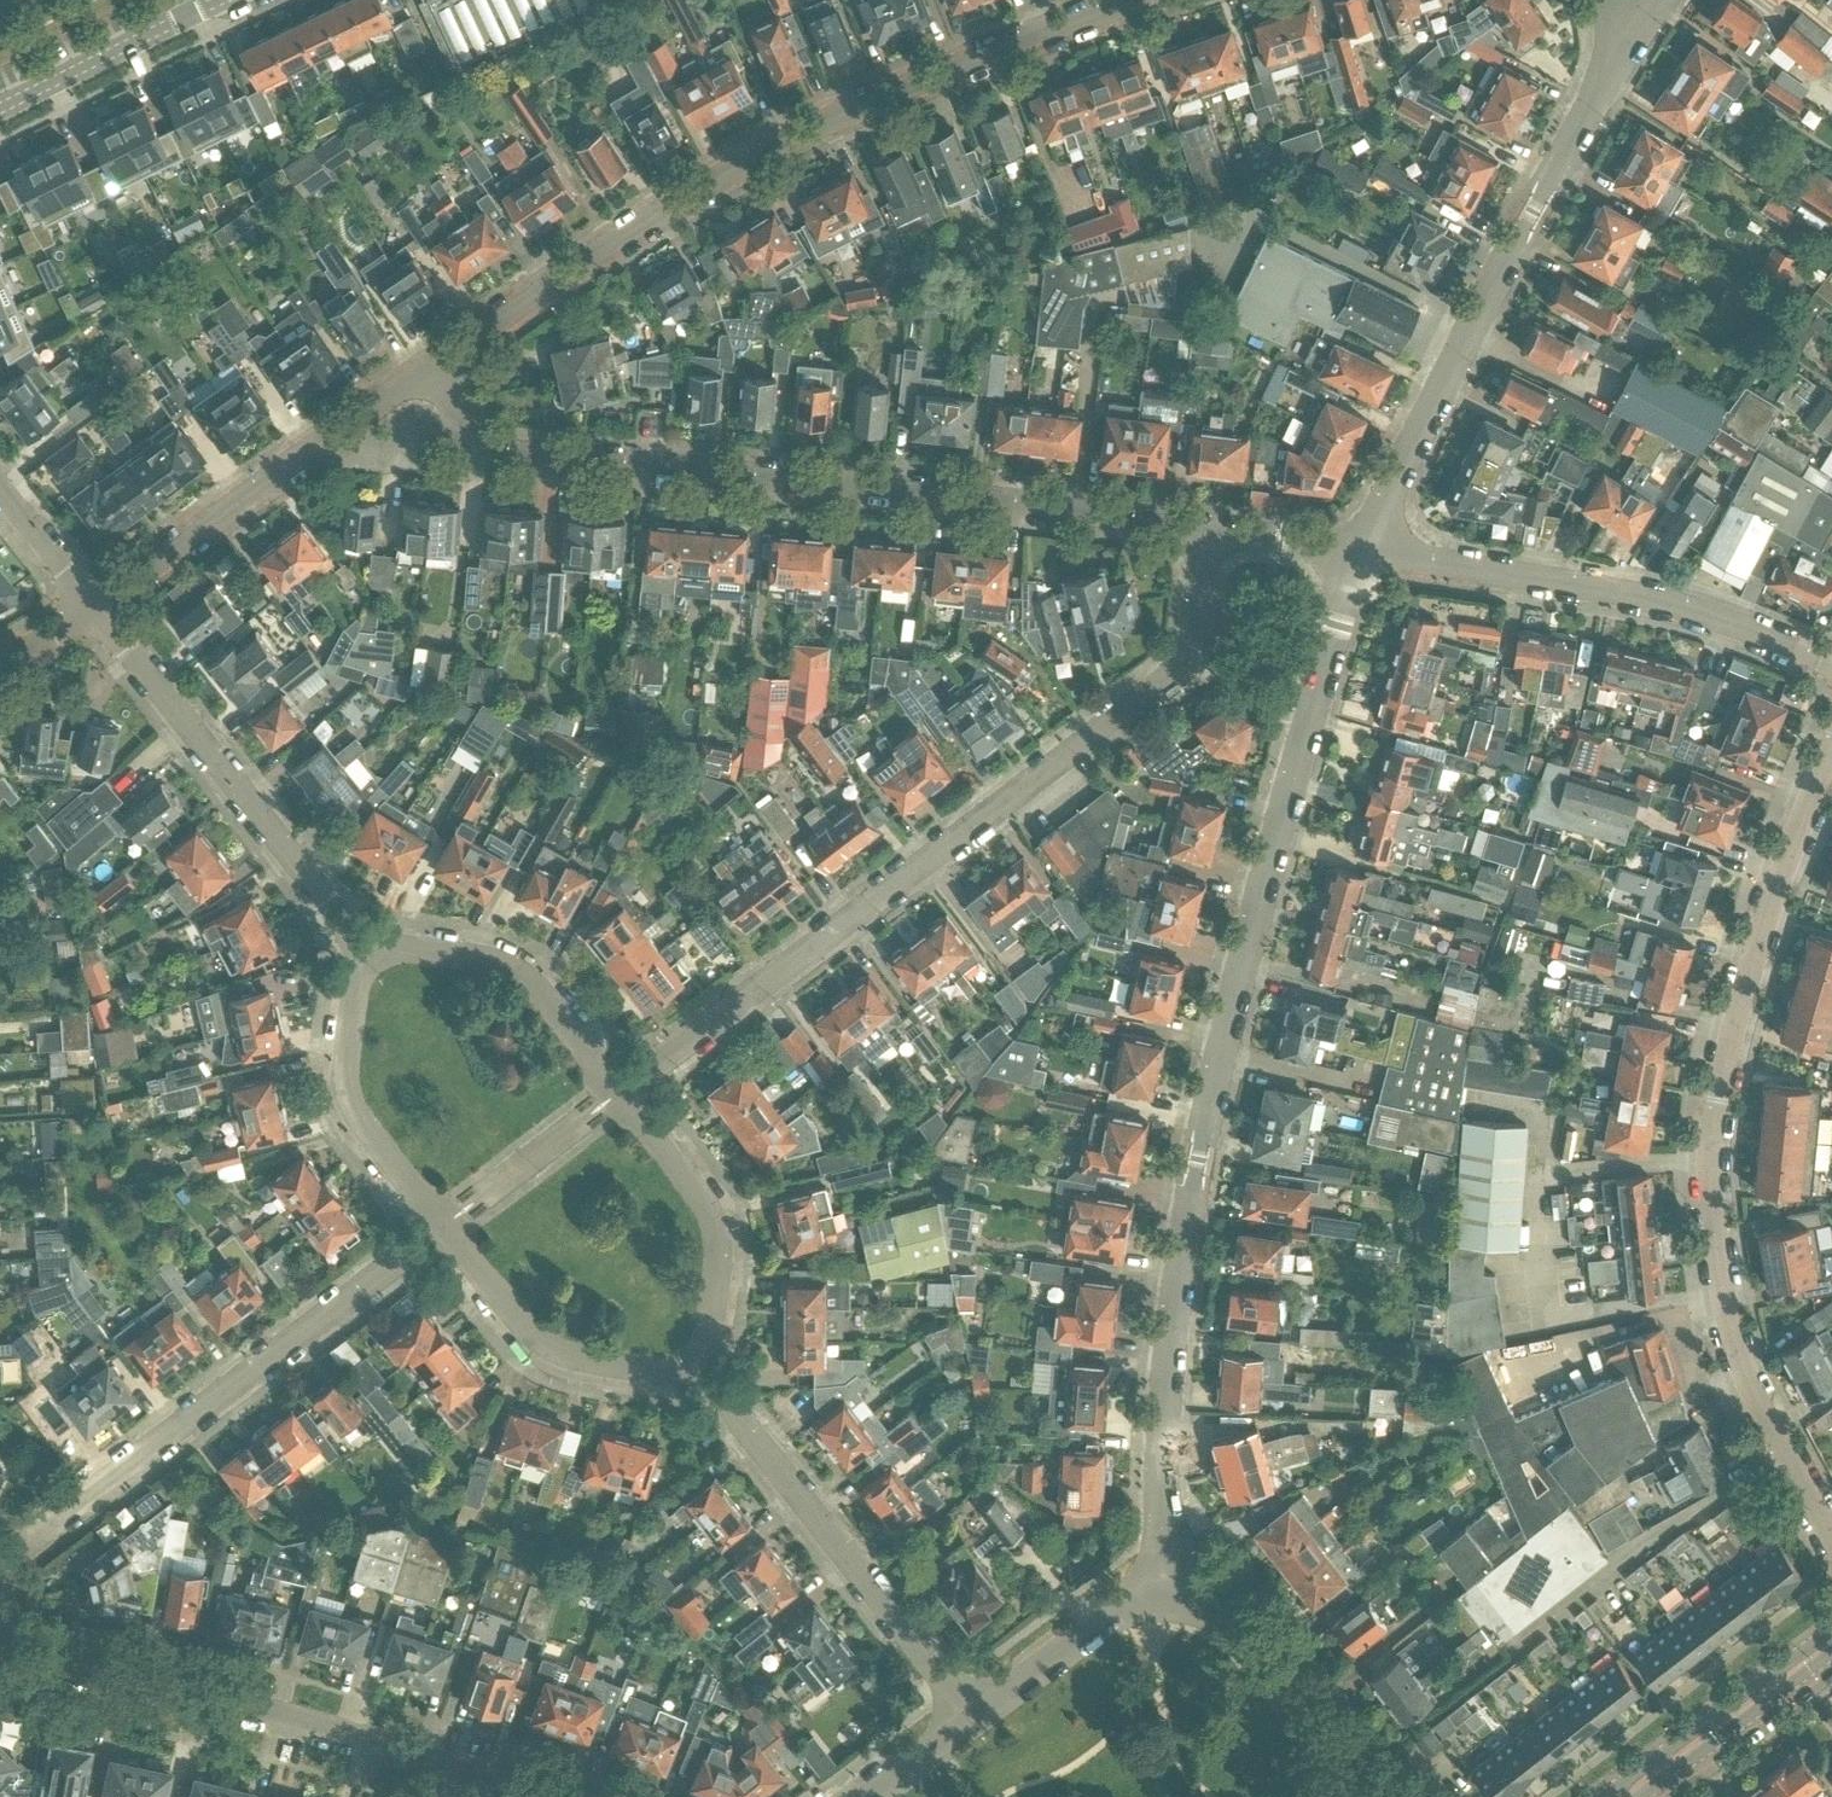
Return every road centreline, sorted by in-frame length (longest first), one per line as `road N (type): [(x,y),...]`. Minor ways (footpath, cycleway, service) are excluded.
road 1 (residential): [(1177,1568),(1164,1451),(1195,1166),(1300,737),(1335,621),(1368,551)]
road 2 (residential): [(1831,1544),(1737,1354),(1716,1245),(1710,1153),(1744,990),(1831,740)]
road 3 (residential): [(621,1091),(1172,675),(1193,646),(1210,529)]
road 4 (residential): [(1210,529),(517,453),(476,428),(431,365)]
road 5 (residential): [(431,365),(633,227),(741,167),(872,103),(1133,0)]
road 6 (residential): [(1368,551),(1437,403),(1624,48)]
road 7 (residential): [(0,1561),(442,1225)]
road 8 (residential): [(522,1796),(282,1714),(0,1650)]
road 9 (residential): [(1831,667),(1718,620),(1602,586),(1368,551)]
road 10 (residential): [(974,1717),(702,1372)]
road 11 (residential): [(368,949),(95,610)]
road 12 (residential): [(95,610),(431,365)]
road 13 (residential): [(442,1225),(529,1333),(571,1358),(702,1372)]
road 14 (residential): [(702,1372),(718,1249),(708,1206),(621,1091)]
road 15 (residential): [(621,1091),(532,981),(494,959),(368,949)]
road 16 (residential): [(368,949),(355,983),(345,1075),(353,1110),(442,1225)]
road 17 (residential): [(1371,1796),(1177,1568)]
road 18 (tertiary): [(1831,1645),(1774,1676),(1603,1796)]
road 19 (residential): [(1177,1568),(974,1717)]
road 20 (residential): [(0,108),(219,0)]
road 21 (tertiary): [(1655,1796),(1797,1692),(1831,1652)]
road 22 (residential): [(1368,551),(1210,529)]
road 23 (residential): [(95,610),(0,490)]
road 24 (residential): [(974,1717),(876,1796)]

